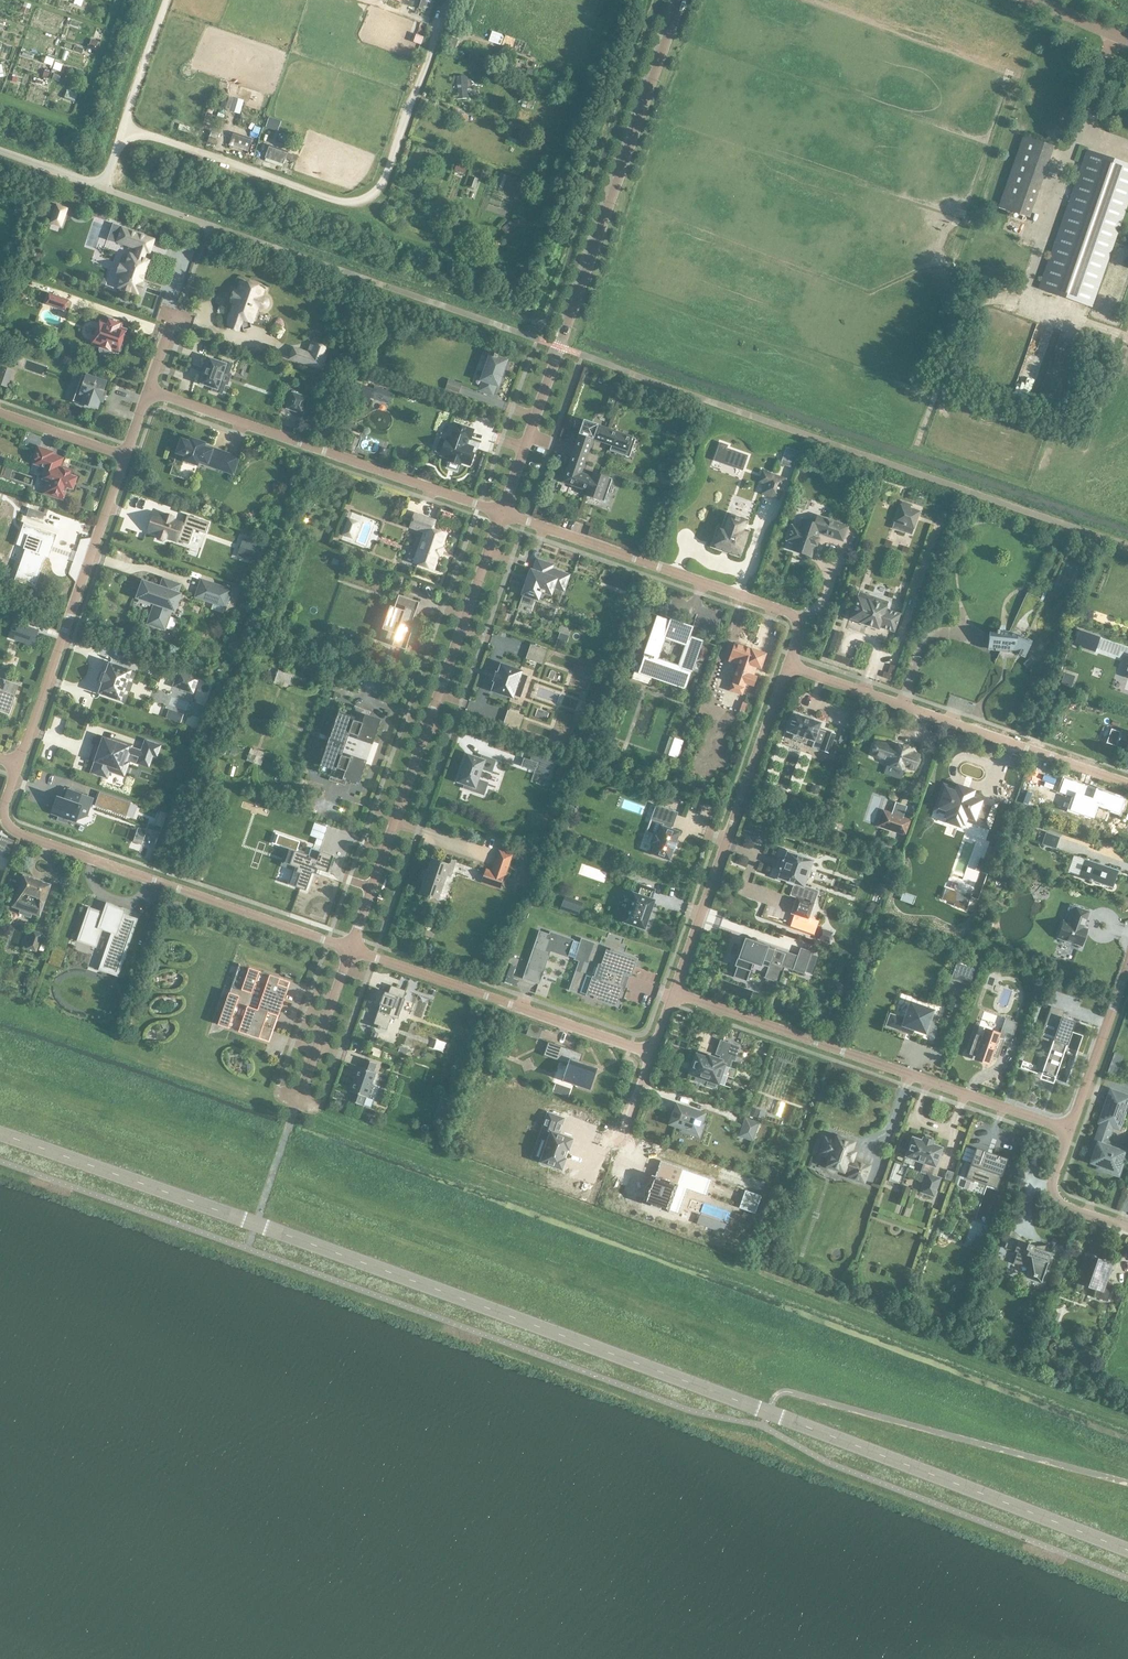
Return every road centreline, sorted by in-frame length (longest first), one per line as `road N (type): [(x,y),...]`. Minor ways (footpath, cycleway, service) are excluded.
road 1 (tertiary): [(1127,1550),(0,1133)]
road 2 (residential): [(681,0),(499,515)]
road 3 (residential): [(499,515),(351,949)]
road 4 (residential): [(19,765),(3,814),(23,836),(351,949)]
road 5 (residential): [(675,992),(1071,1129)]
road 6 (residential): [(499,515),(148,390)]
road 7 (residential): [(789,666),(798,626),(786,611),(499,515)]
road 8 (residential): [(789,666),(1127,783)]
road 9 (residential): [(675,992),(789,666)]
road 10 (residential): [(125,456),(19,765)]
road 11 (residential): [(351,949),(652,1053)]
road 12 (residential): [(1127,965),(1071,1129)]
road 13 (residential): [(351,949),(297,1106)]
road 14 (residential): [(1071,1129),(1054,1177),(1057,1199),(1127,1228)]
road 15 (residential): [(0,413),(125,456)]

